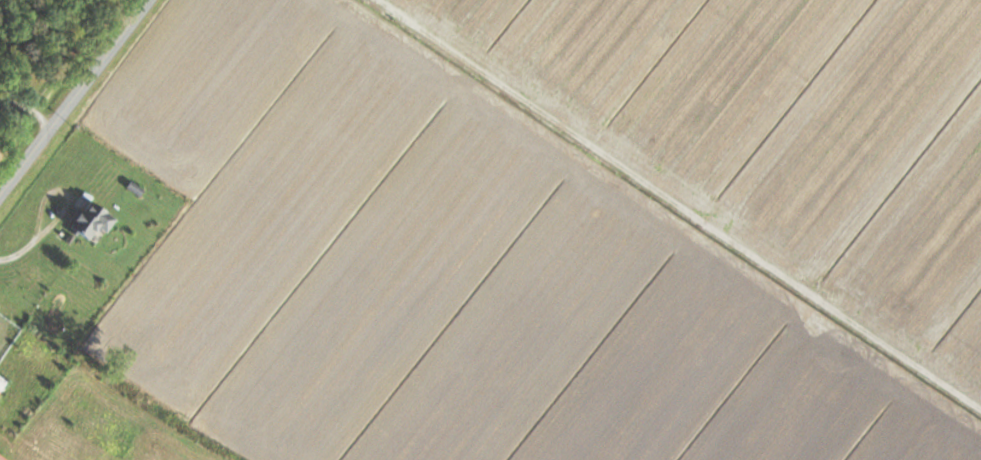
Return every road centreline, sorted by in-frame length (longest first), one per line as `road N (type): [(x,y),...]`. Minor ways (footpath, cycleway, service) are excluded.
road 1 (residential): [(0,195),(141,0)]

